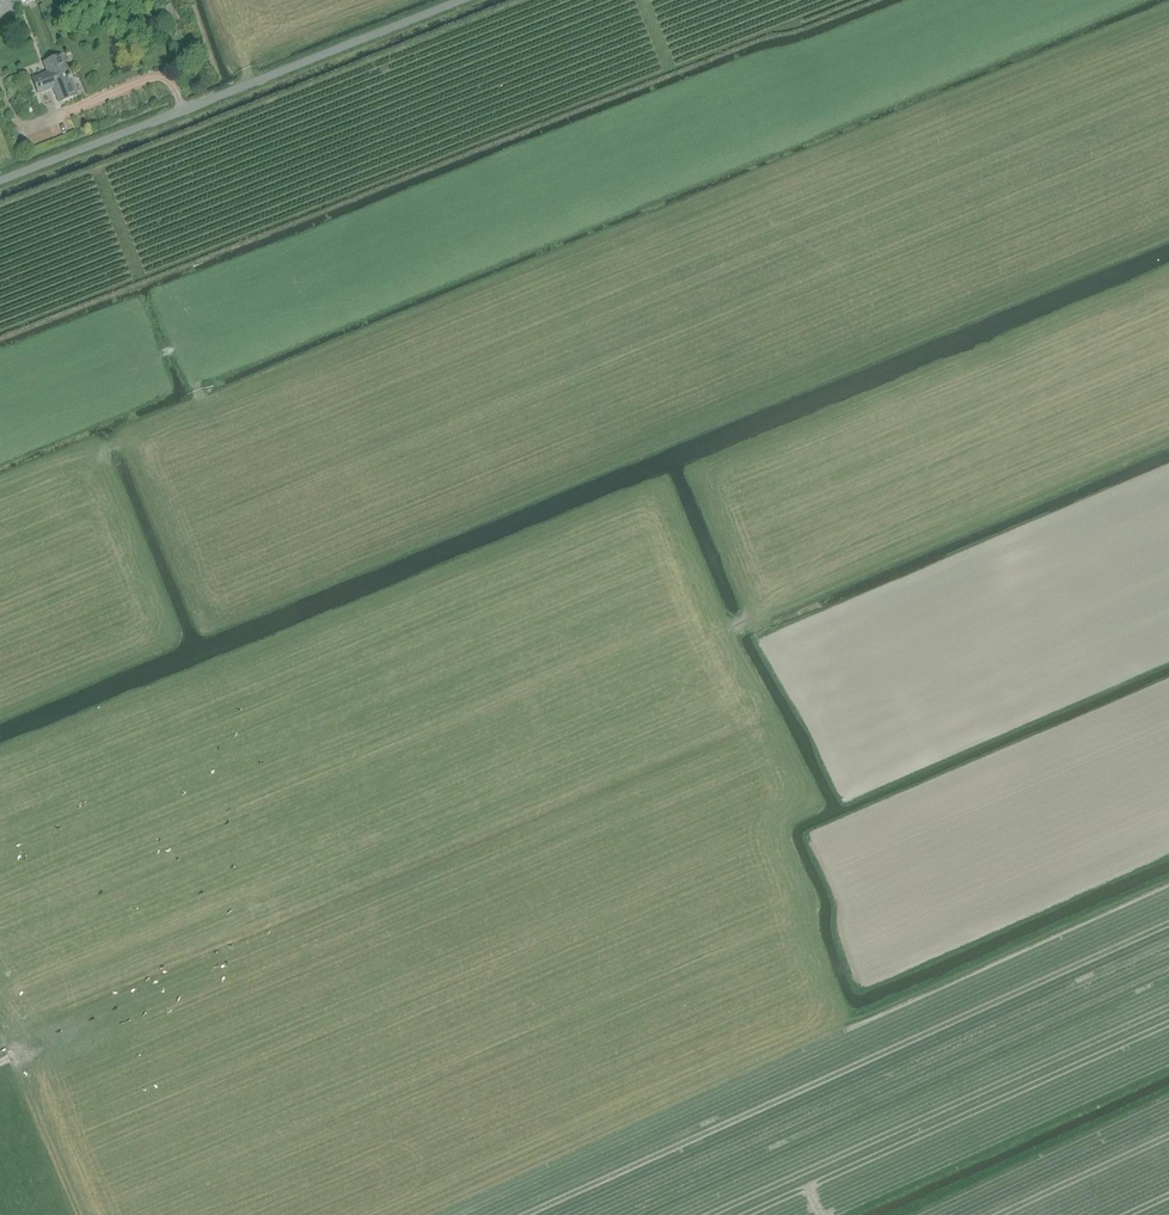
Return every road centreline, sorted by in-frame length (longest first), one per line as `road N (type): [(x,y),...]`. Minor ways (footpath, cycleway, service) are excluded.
road 1 (unclassified): [(0,182),(458,0)]

